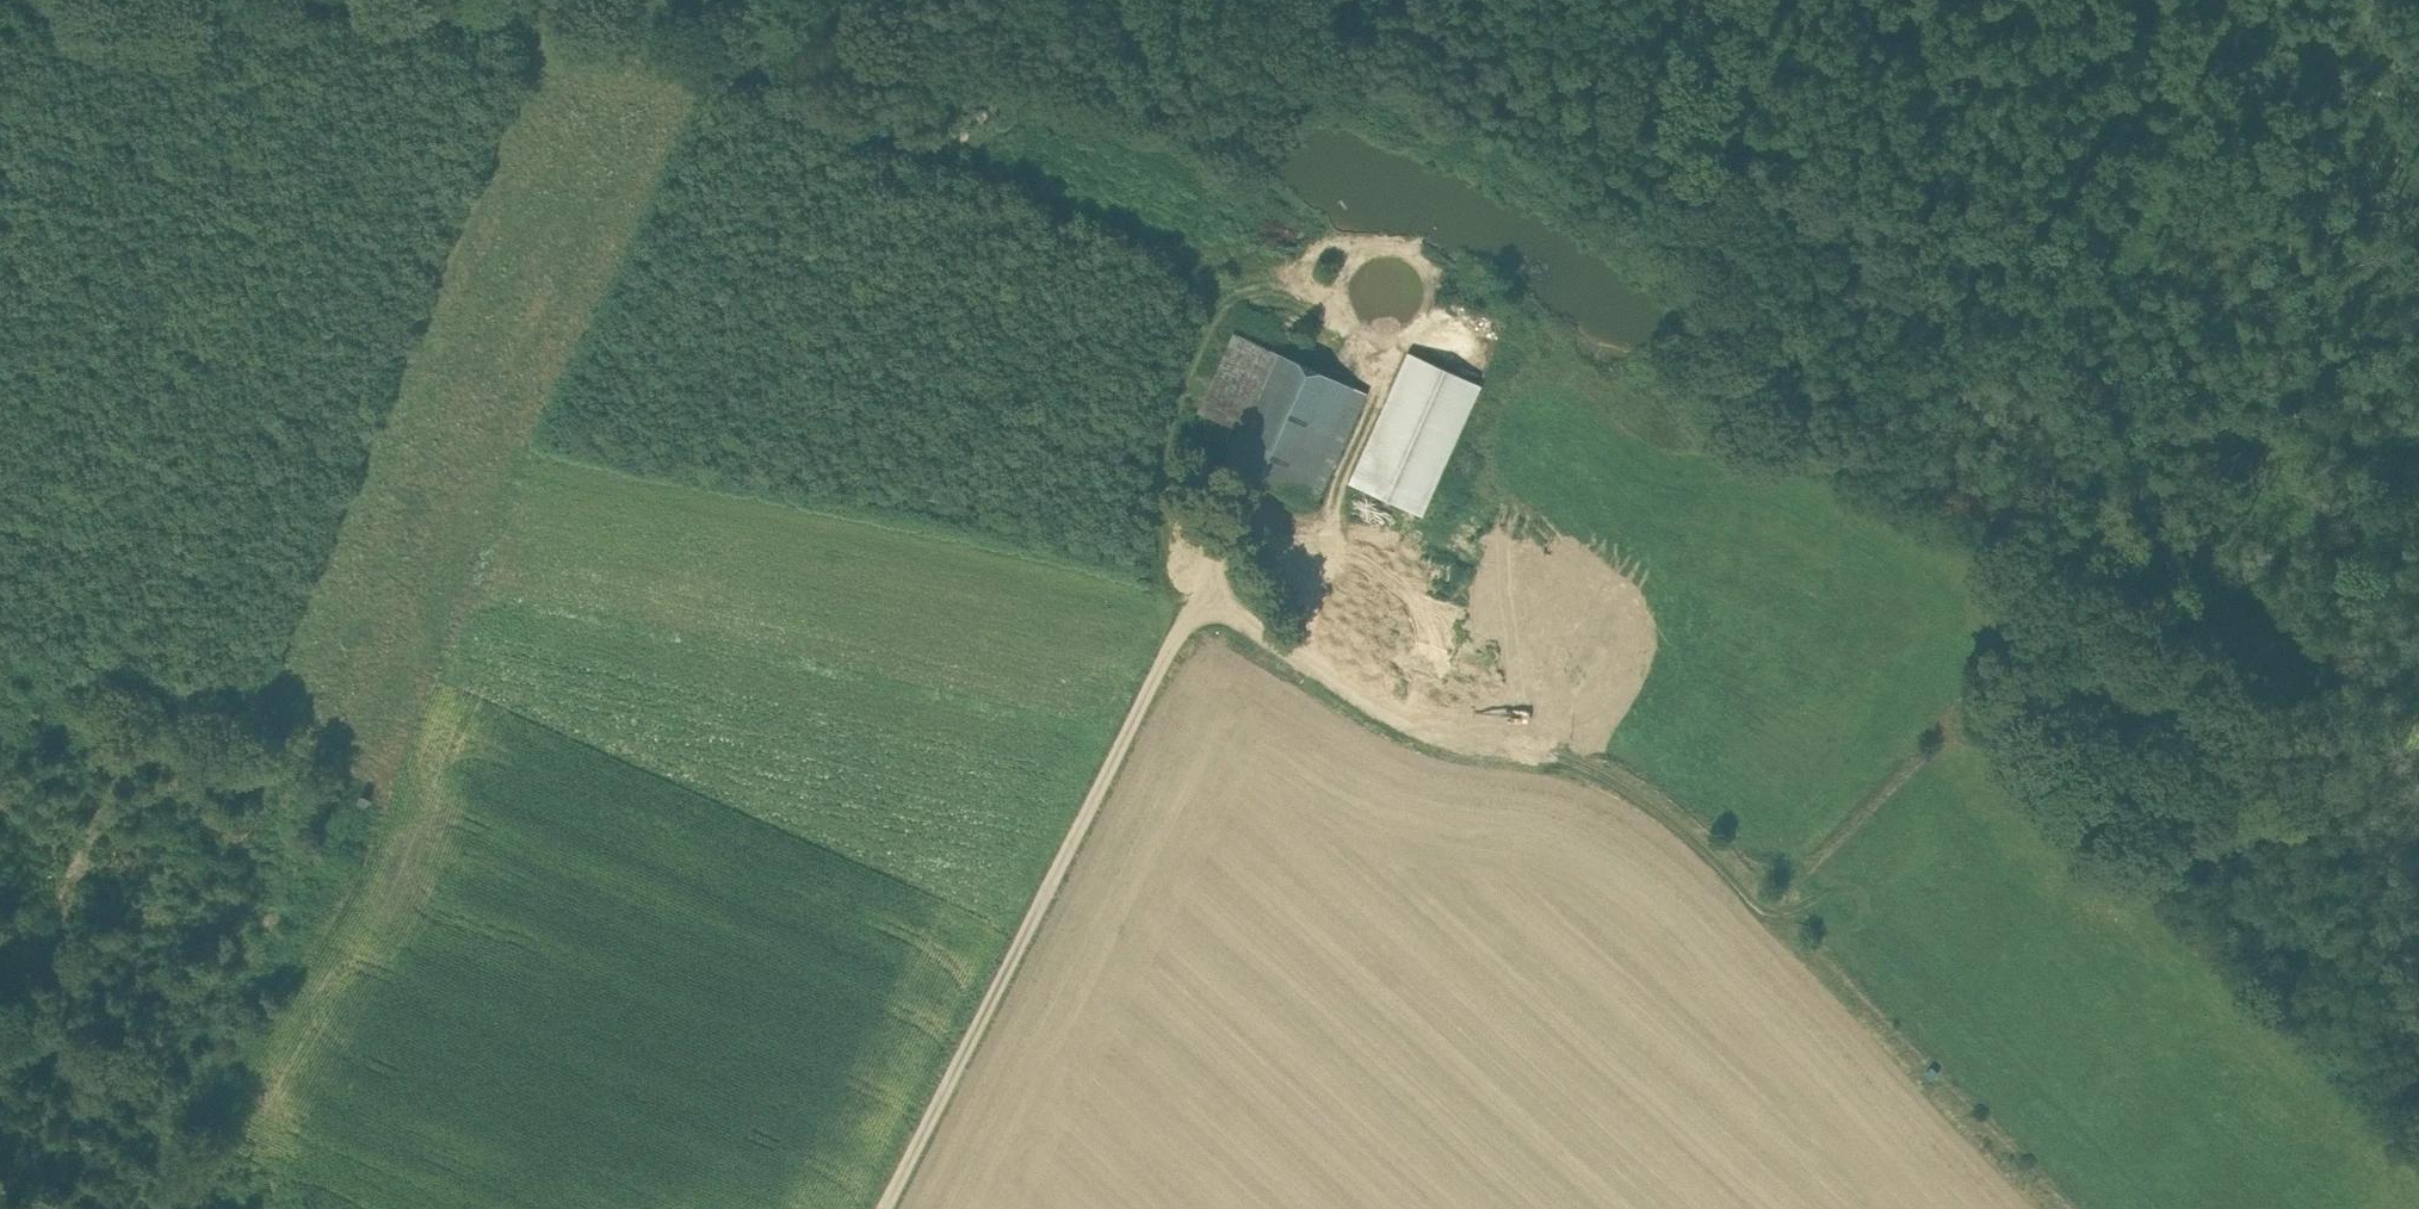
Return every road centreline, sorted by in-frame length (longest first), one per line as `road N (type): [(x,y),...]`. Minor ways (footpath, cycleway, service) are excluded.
road 1 (unclassified): [(883,1208),(1193,597),(1444,731)]

